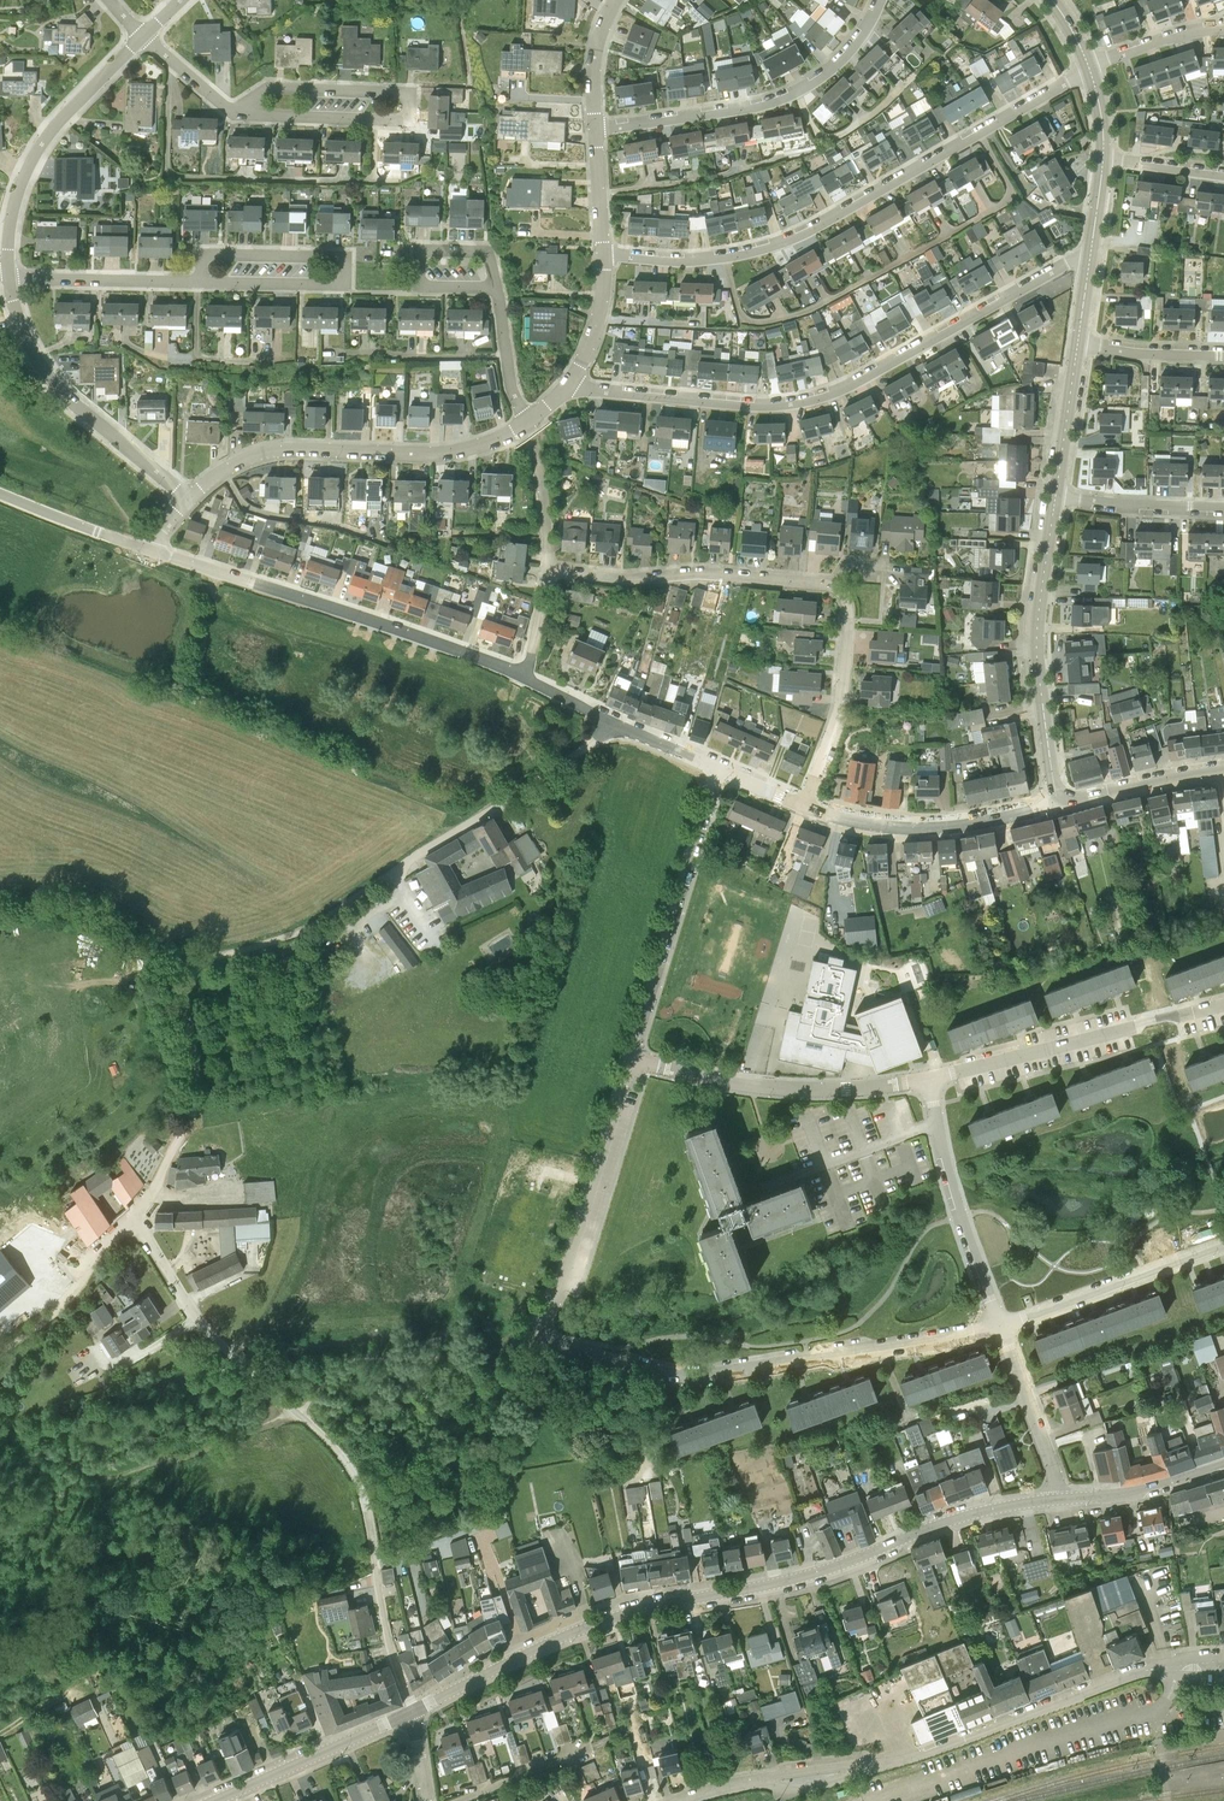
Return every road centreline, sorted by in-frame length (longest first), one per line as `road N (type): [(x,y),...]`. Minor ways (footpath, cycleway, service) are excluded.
road 1 (unclassified): [(134,1216),(198,1099),(186,1010),(193,969),(319,921),(620,724)]
road 2 (tertiary): [(413,1711),(603,1620),(781,1583),(967,1516),(1059,1499)]
road 3 (unclassified): [(413,1711),(389,1643),(353,1472),(205,1326),(134,1216)]
road 4 (residential): [(567,385),(737,403),(804,401),(1090,256)]
road 5 (residential): [(603,253),(691,259),(783,240),(1088,65)]
road 6 (residential): [(533,1335),(685,1375),(999,1325)]
road 7 (residential): [(523,677),(151,550)]
road 8 (residential): [(190,499),(230,466),(274,449),(457,450),(530,421)]
road 9 (residential): [(240,109),(397,119),(410,107),(399,90),(260,91)]
road 10 (residential): [(594,128),(788,96),(846,54),(880,0)]
road 11 (residential): [(924,1079),(1223,1004)]
road 12 (tertiary): [(1058,802),(1037,645),(1056,498)]
road 13 (residential): [(202,282),(334,284),(346,272),(334,257),(211,254),(202,262)]
road 14 (residential): [(718,766),(630,1056)]
road 15 (residential): [(190,499),(47,373),(25,341),(8,274)]
road 16 (residential): [(630,1056),(748,1086),(924,1079)]
road 17 (residential): [(630,1056),(564,1273),(533,1335)]
road 18 (residential): [(889,1761),(1167,1668)]
road 19 (residential): [(8,274),(10,222),(30,162),(52,127),(144,35)]
road 20 (residential): [(549,570),(816,583)]
road 21 (residential): [(999,1325),(924,1079)]
road 22 (unclassified): [(1058,802),(924,825),(869,822),(806,805)]
road 23 (residential): [(806,805),(843,700),(848,620),(846,599),(834,584),(816,583)]
road 24 (residential): [(999,1325),(1223,1242)]
road 25 (tertiary): [(213,1800),(413,1711)]
road 26 (residential): [(202,282),(8,274)]
road 27 (unclassified): [(0,1352),(52,1316),(134,1216)]
road 28 (residential): [(1059,1499),(999,1325)]
road 29 (tertiary): [(1058,802),(1223,769)]
road 30 (tertiary): [(1059,1499),(1138,1493),(1223,1467)]
road 31 (residential): [(1056,498),(1223,508)]
road 32 (unclassified): [(151,550),(0,494)]
road 33 (tertiary): [(1056,498),(1078,344)]
road 34 (residential): [(1223,354),(1078,344)]
road 35 (residential): [(1088,65),(1165,37),(1223,30)]
road 36 (residential): [(755,1780),(784,1790),(807,1788),(889,1761)]
road 37 (residential): [(530,421),(511,384),(497,287)]
road 38 (residential): [(567,385),(597,327),(603,253)]
road 39 (residential): [(889,1761),(755,1780)]
road 40 (residential): [(497,287),(483,250),(432,249),(419,269),(431,286)]
road 41 (residential): [(594,128),(591,70),(615,0)]
road 42 (residential): [(549,570),(536,441)]
road 43 (residential): [(603,253),(594,128)]
road 44 (residential): [(144,35),(225,106),(240,109)]
road 45 (residential): [(1104,159),(1223,177)]

